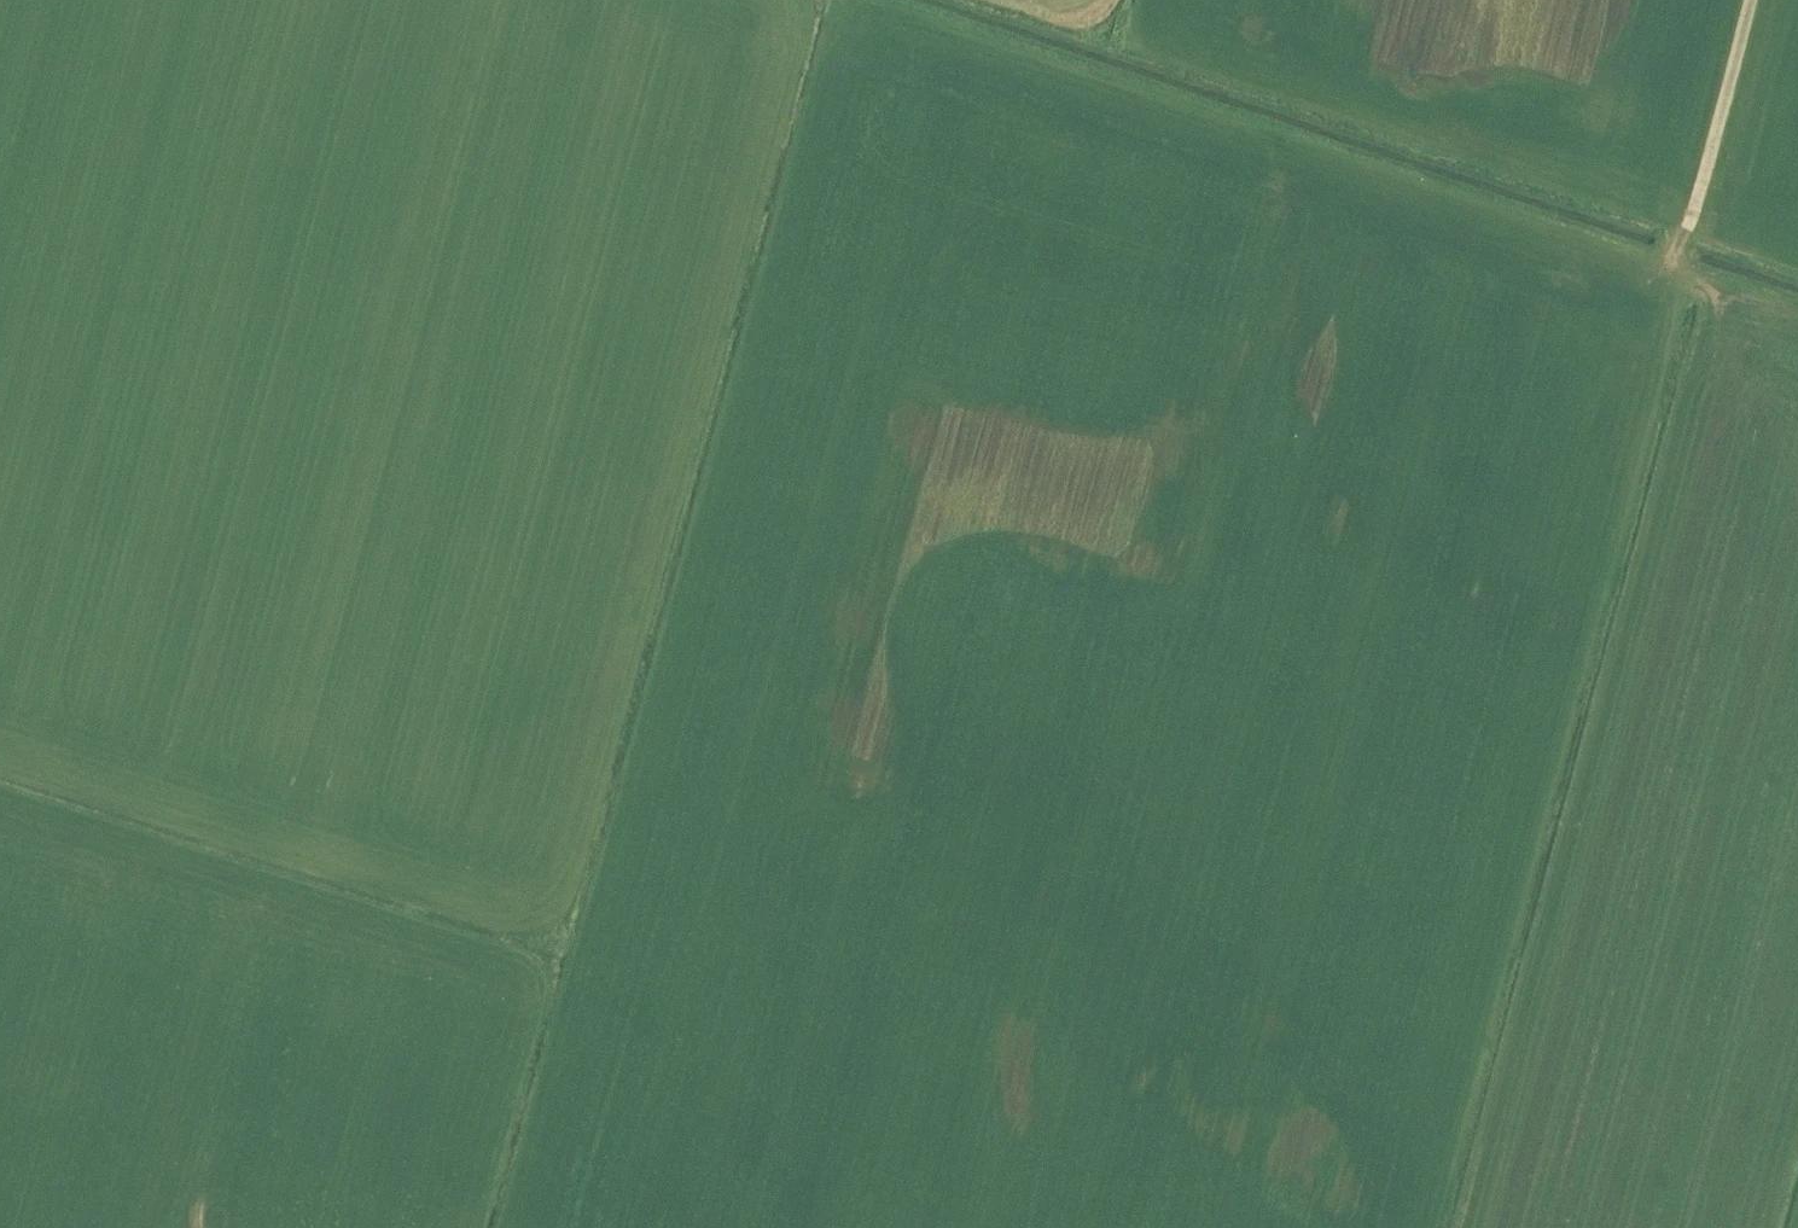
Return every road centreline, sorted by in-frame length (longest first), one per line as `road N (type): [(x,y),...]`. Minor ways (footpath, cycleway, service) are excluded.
road 1 (track): [(1682,277),(1753,0)]

